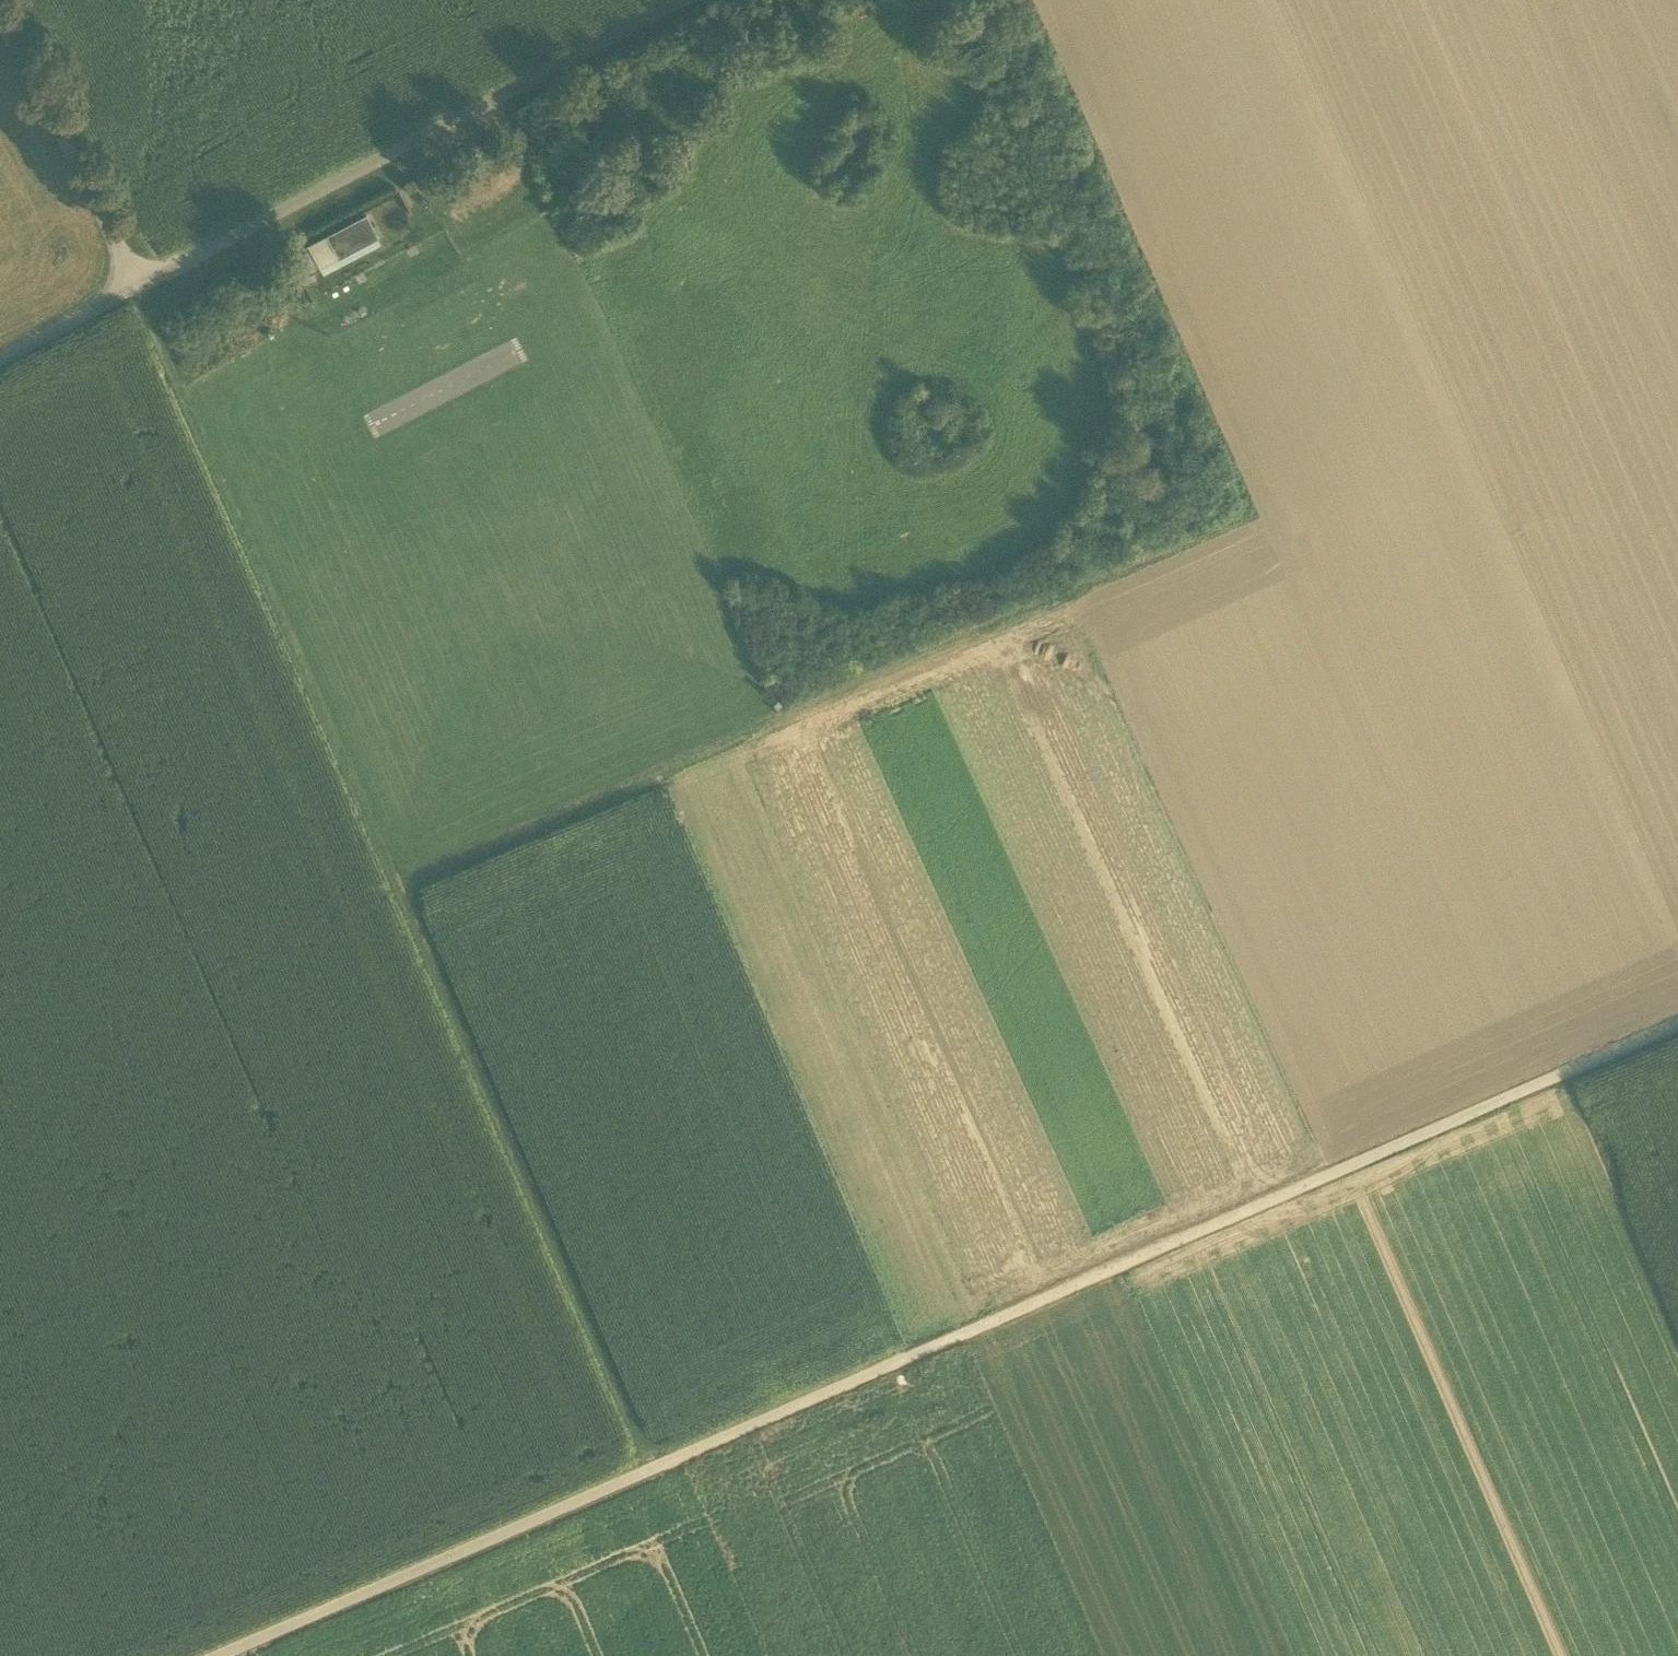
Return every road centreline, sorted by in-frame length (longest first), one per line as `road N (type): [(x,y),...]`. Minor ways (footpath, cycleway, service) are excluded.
road 1 (track): [(650,1470),(139,285),(0,15)]
road 2 (track): [(217,1655),(1677,1024)]
road 3 (track): [(0,358),(680,0)]

